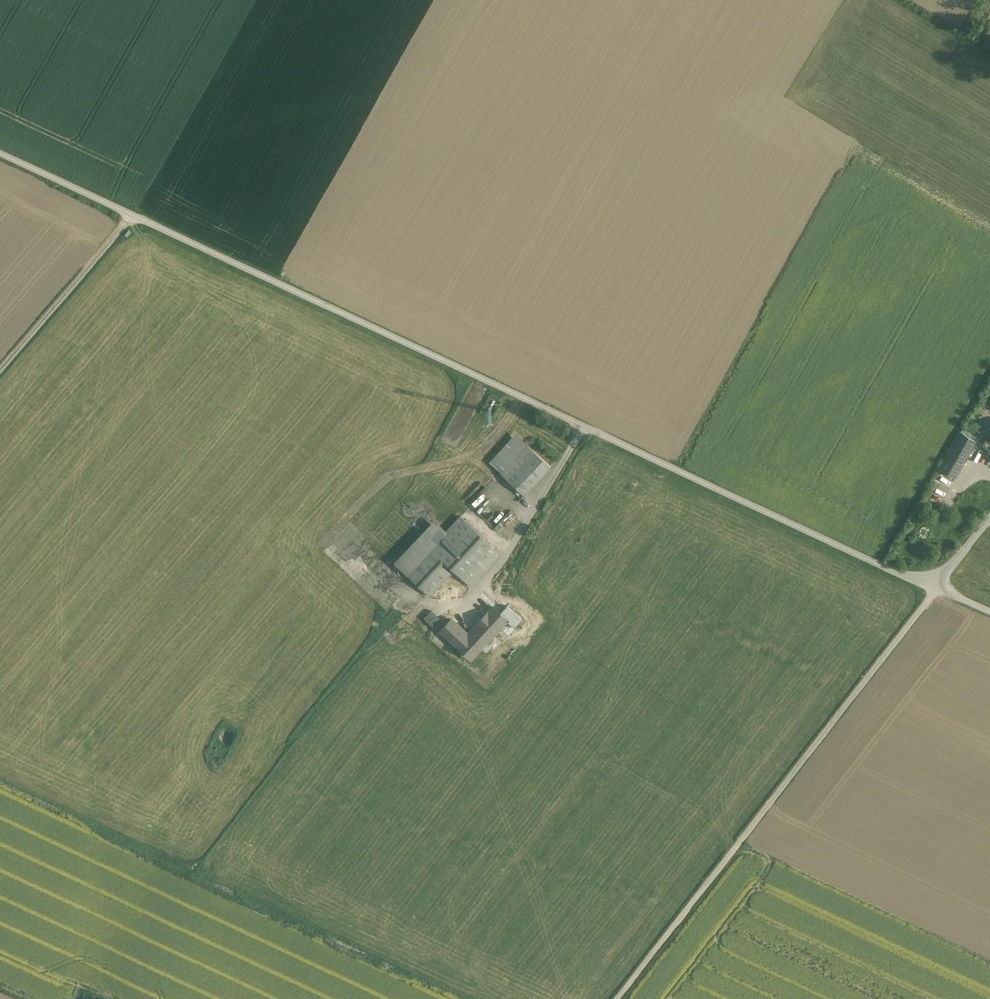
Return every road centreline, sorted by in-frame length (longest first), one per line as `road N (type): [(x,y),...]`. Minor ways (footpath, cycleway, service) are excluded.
road 1 (unclassified): [(0,154),(936,587)]
road 2 (track): [(619,998),(936,587)]
road 3 (track): [(132,216),(0,370)]

